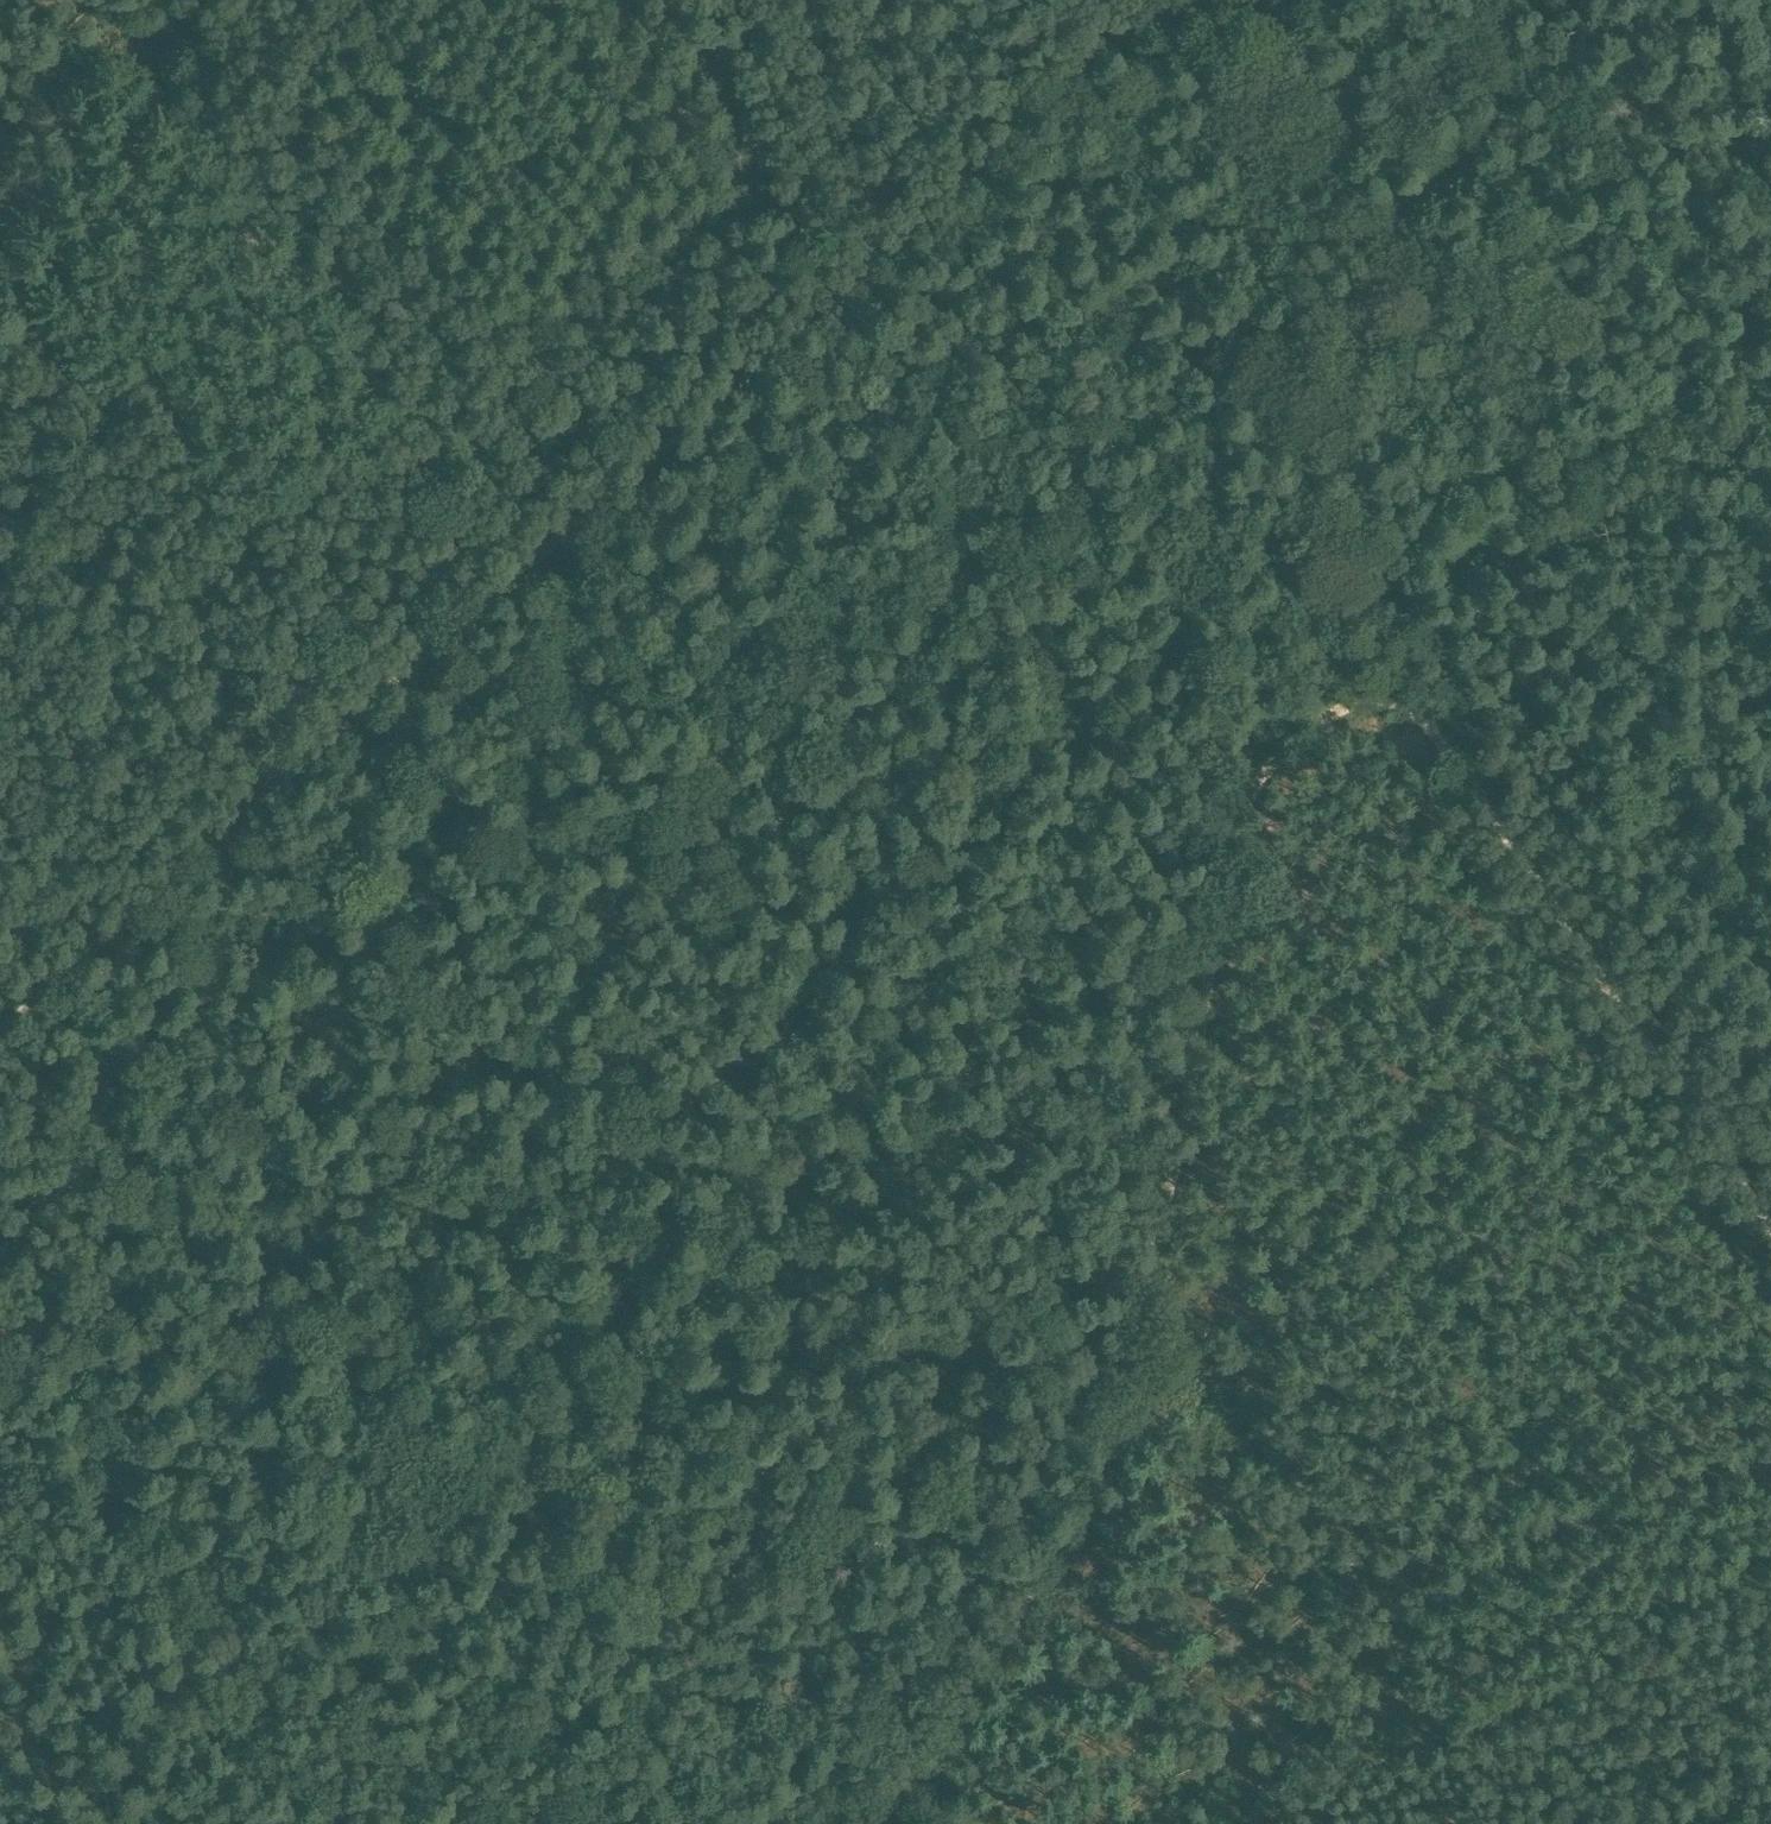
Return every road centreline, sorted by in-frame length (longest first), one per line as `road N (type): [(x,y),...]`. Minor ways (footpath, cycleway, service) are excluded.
road 1 (track): [(0,1025),(1137,0)]
road 2 (track): [(1770,1225),(1392,677),(1357,607),(1344,555),(1268,423),(1172,0)]
road 3 (track): [(1392,677),(1259,765),(1217,833),(1116,1374),(1072,1523),(1001,1666),(895,1796),(860,1823)]

